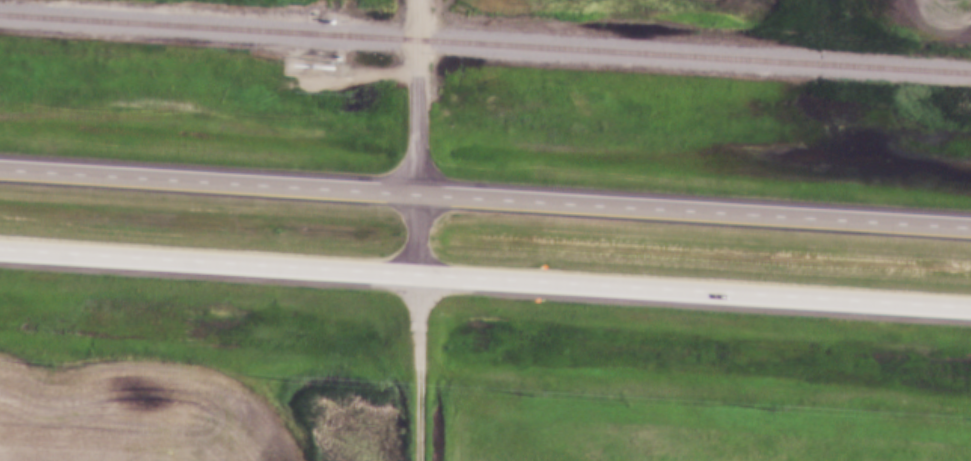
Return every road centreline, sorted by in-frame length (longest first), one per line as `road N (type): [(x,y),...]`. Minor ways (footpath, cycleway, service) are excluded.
road 1 (trunk): [(970,227),(0,169)]
road 2 (trunk): [(0,250),(970,307)]
road 3 (residential): [(415,274),(414,73)]
road 4 (track): [(416,460),(415,274)]

